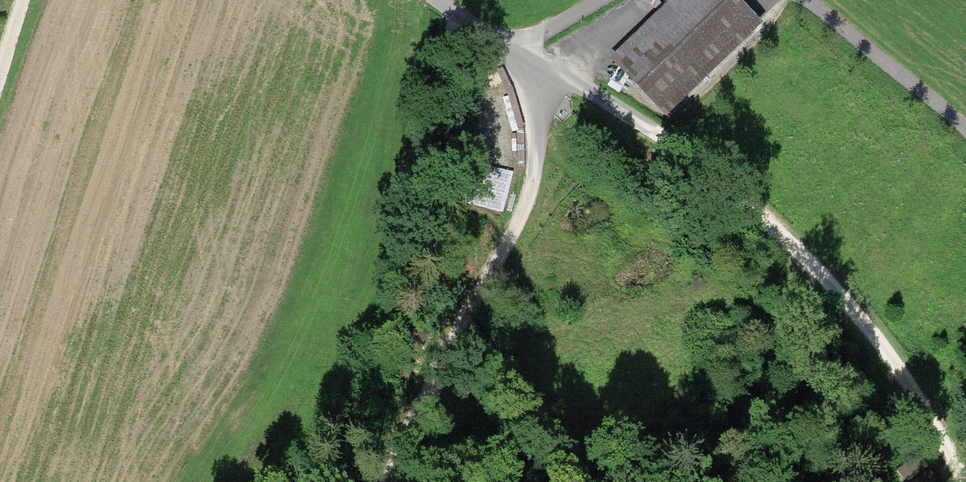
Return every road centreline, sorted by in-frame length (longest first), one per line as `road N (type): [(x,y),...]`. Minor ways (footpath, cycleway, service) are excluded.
road 1 (track): [(526,62),(685,157),(815,268),(866,328),(960,481)]
road 2 (track): [(389,481),(533,169),(526,62),(509,47)]
road 3 (track): [(806,0),(965,133)]
road 4 (track): [(435,0),(509,47),(595,0)]

